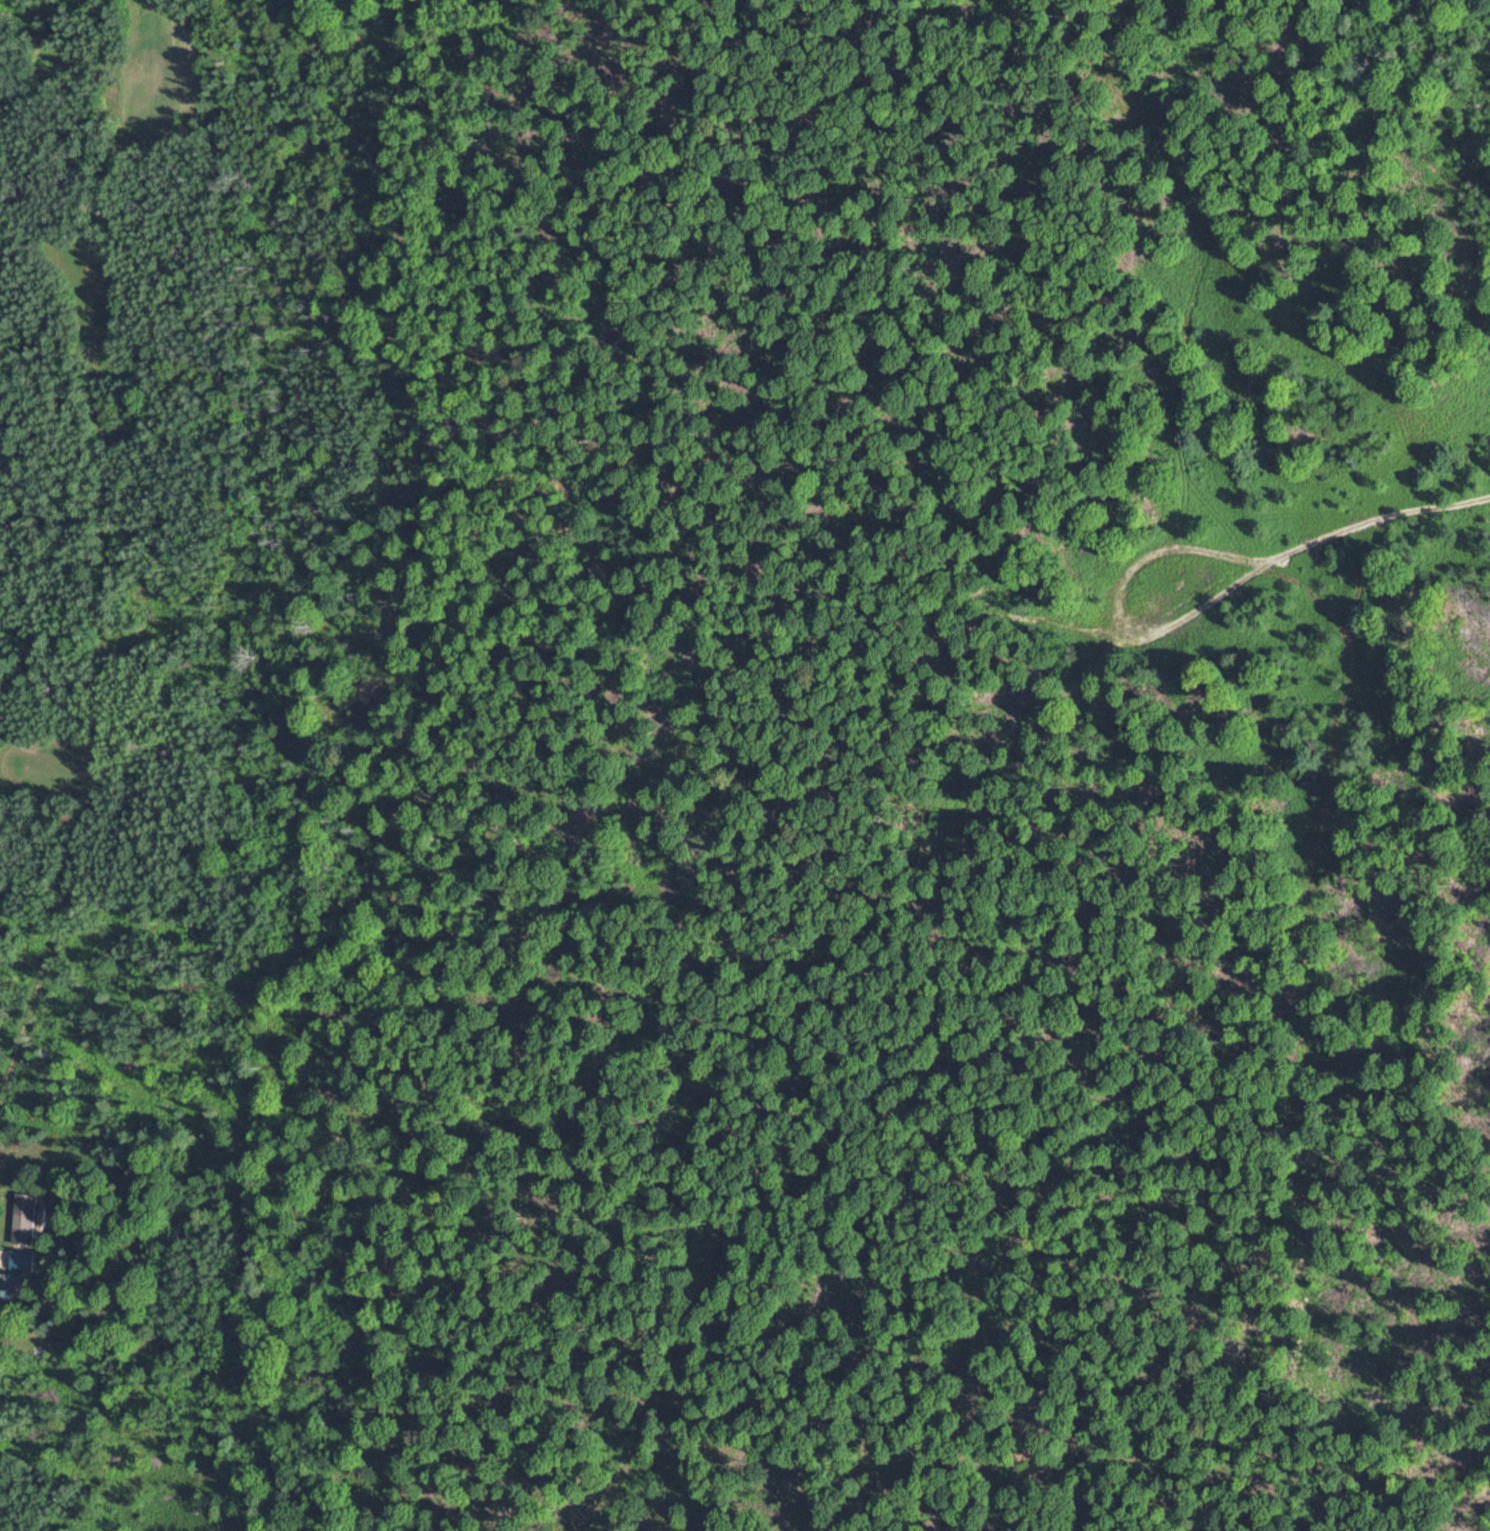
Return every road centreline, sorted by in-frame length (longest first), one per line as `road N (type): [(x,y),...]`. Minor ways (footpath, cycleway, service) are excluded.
road 1 (track): [(893,899),(1115,644),(1182,622),(1273,558),(1358,523),(1489,499)]

